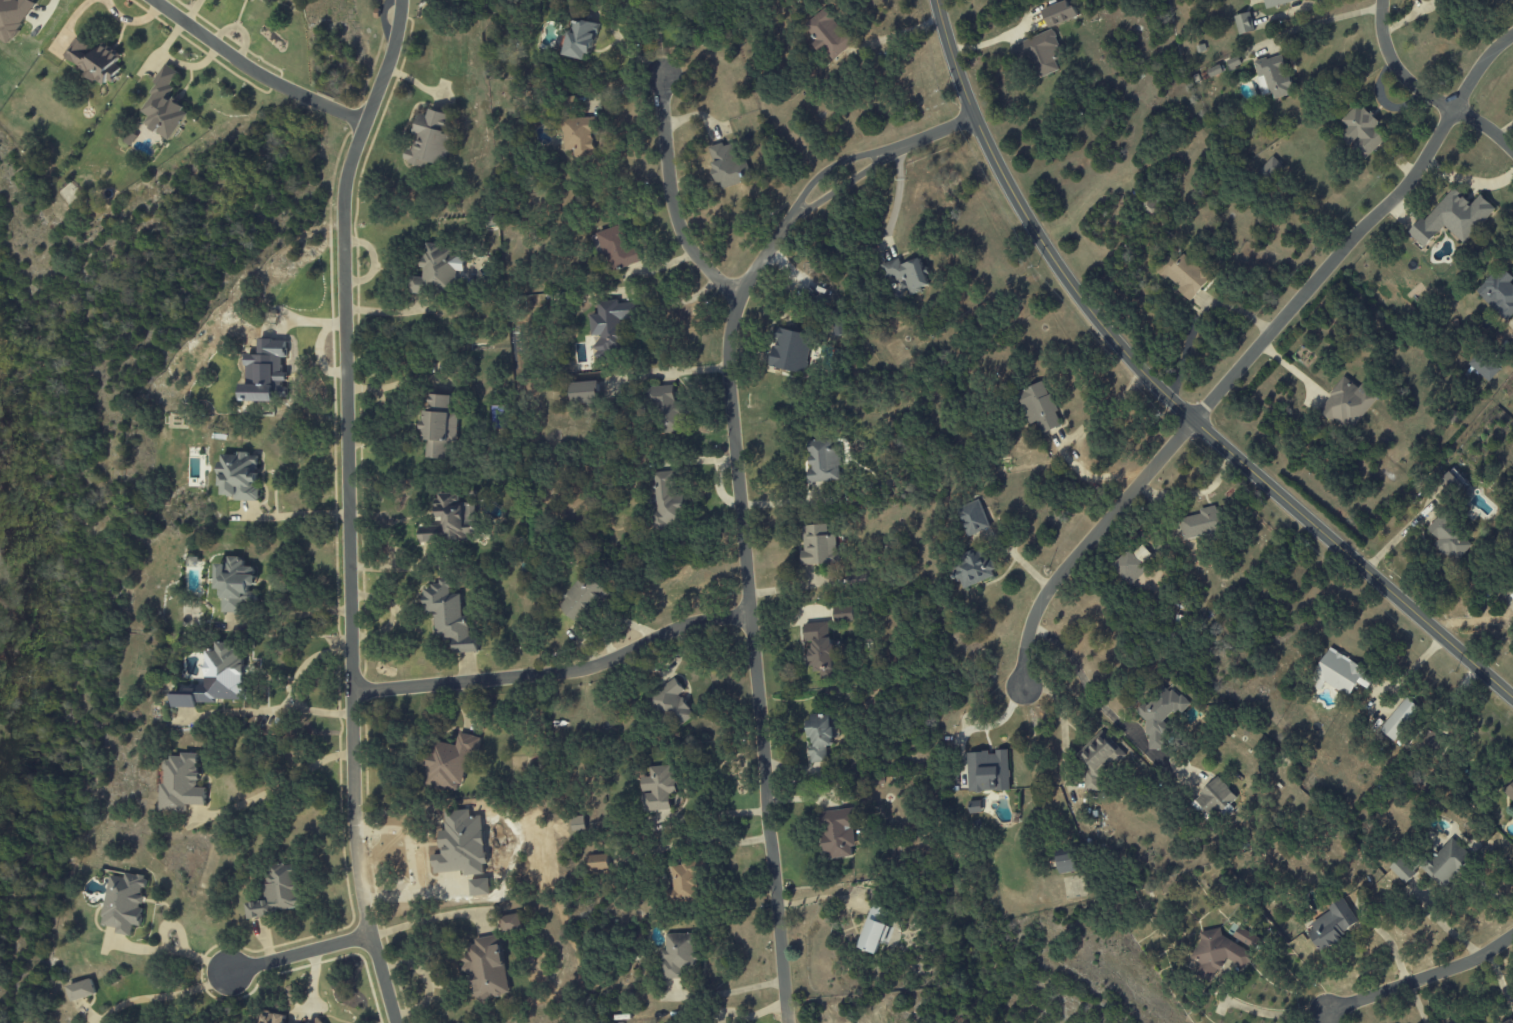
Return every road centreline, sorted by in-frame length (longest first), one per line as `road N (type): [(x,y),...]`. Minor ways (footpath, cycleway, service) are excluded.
road 1 (residential): [(401,0),(387,70),(364,118),(342,201),(353,822),(360,891),(395,1022)]
road 2 (residential): [(976,116),(821,191),(754,272),(732,326),(728,361),(787,1022)]
road 3 (residential): [(1512,701),(1192,421),(1090,311),(1001,173),(935,0)]
road 4 (residential): [(1453,110),(1406,186),(1053,584),(1026,642),(1023,685)]
road 5 (residential): [(751,615),(678,628),(584,669),(352,689)]
road 6 (residential): [(740,299),(690,247),(673,211),(662,79)]
road 7 (residential): [(154,0),(260,77),(364,118)]
road 8 (residential): [(1512,935),(1445,971),(1327,1012)]
road 9 (residential): [(371,933),(230,973)]
road 10 (residential): [(1382,0),(1382,34),(1401,74),(1453,110)]

